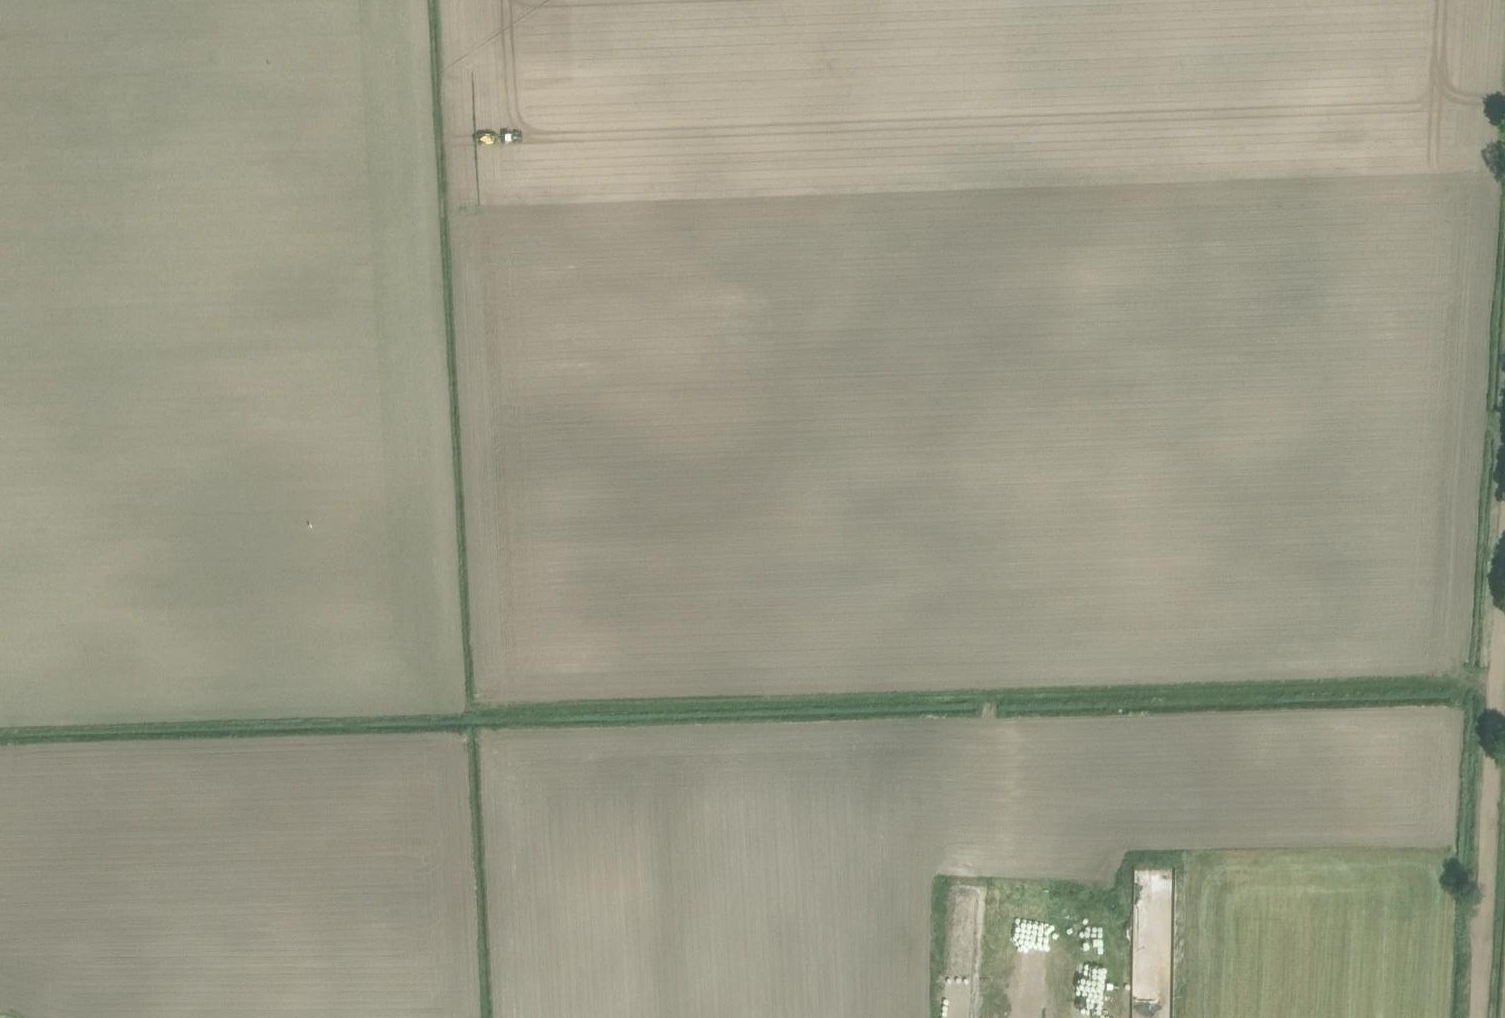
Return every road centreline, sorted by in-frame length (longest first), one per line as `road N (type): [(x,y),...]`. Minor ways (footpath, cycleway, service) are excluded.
road 1 (unclassified): [(1472,1017),(1493,697)]
road 2 (track): [(1493,697),(1504,493)]

